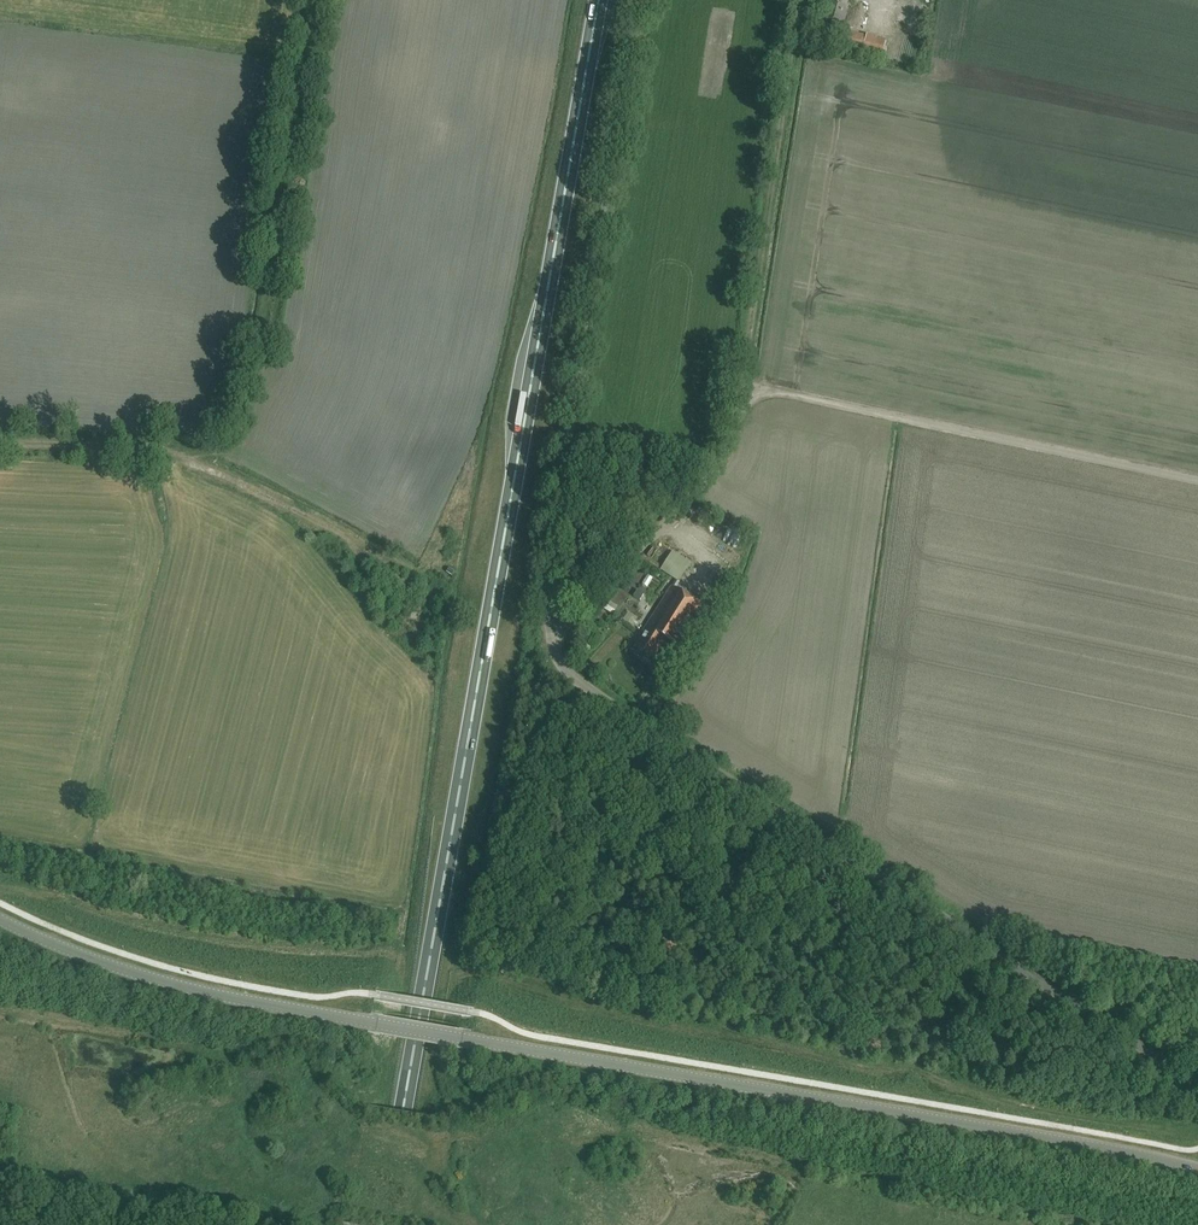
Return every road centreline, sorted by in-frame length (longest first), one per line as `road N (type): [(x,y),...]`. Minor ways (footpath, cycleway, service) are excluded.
road 1 (trunk): [(383,1224),(599,0)]
road 2 (tertiary): [(1197,1169),(214,994),(107,964),(0,919)]
road 3 (track): [(1197,478),(772,391),(746,397),(800,2)]
road 4 (unclassified): [(1197,1084),(579,683),(562,668),(551,636)]
road 5 (unclassified): [(551,636),(570,413),(640,0)]
road 6 (unclassified): [(551,636),(719,467),(746,397)]
road 7 (unclassified): [(0,444),(146,451),(295,511)]
road 8 (track): [(413,614),(353,546),(295,511)]

